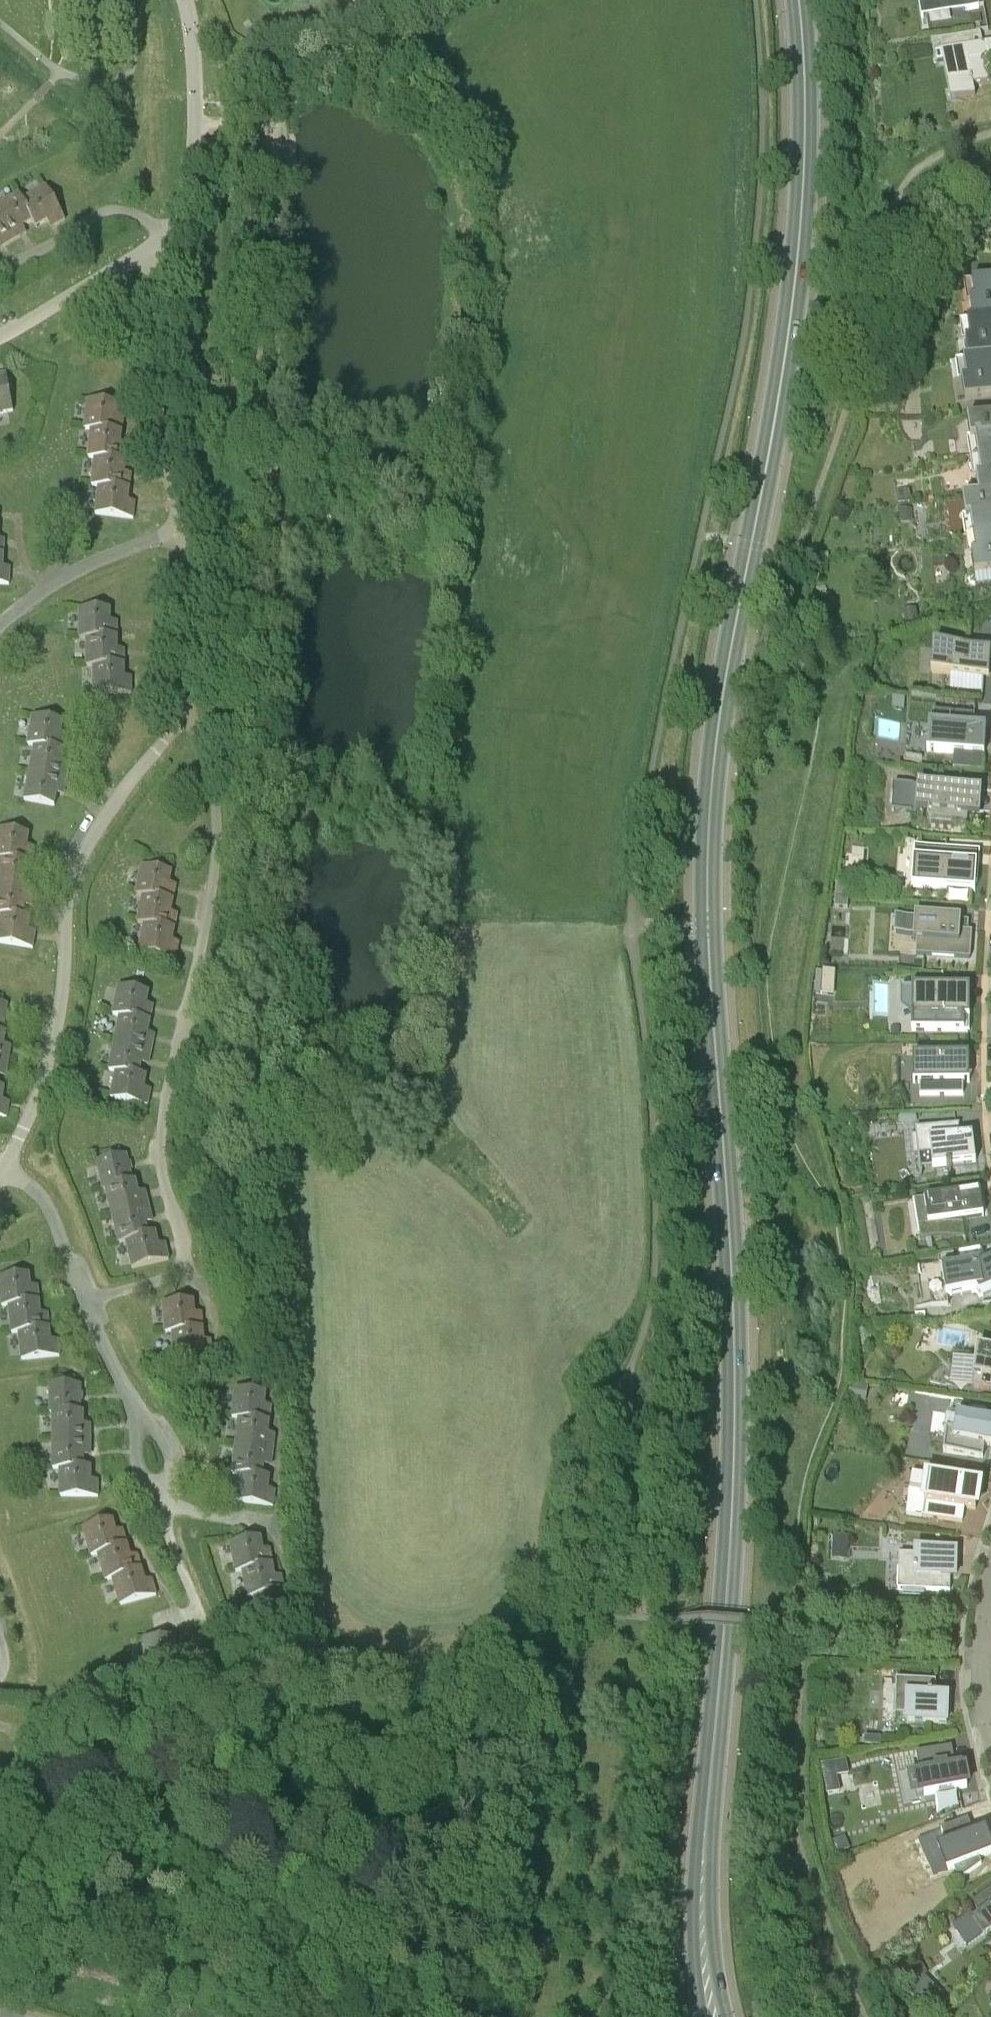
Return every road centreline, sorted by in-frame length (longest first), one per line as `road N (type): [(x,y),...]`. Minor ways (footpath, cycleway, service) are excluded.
road 1 (secondary): [(704,1859),(735,1442),(709,836),(723,696),(797,270),(805,149),(799,0)]
road 2 (secondary): [(704,1859),(695,1871),(693,1925),(702,2016)]
road 3 (secondary): [(725,2016),(704,1859)]
road 4 (residential): [(990,1735),(983,1648),(990,1578)]

